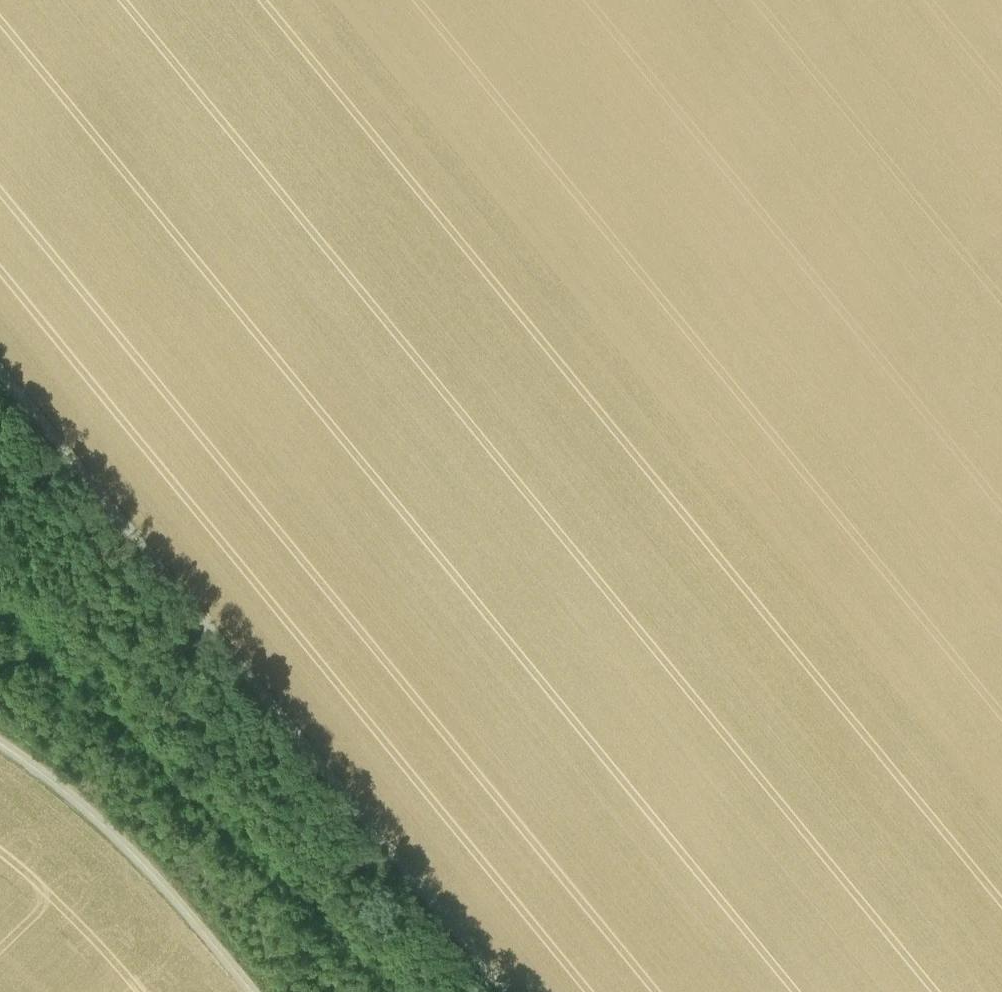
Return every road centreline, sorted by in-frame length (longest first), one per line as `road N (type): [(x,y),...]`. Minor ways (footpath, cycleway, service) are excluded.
road 1 (track): [(508,991),(0,374)]
road 2 (track): [(0,745),(141,860),(257,991)]

